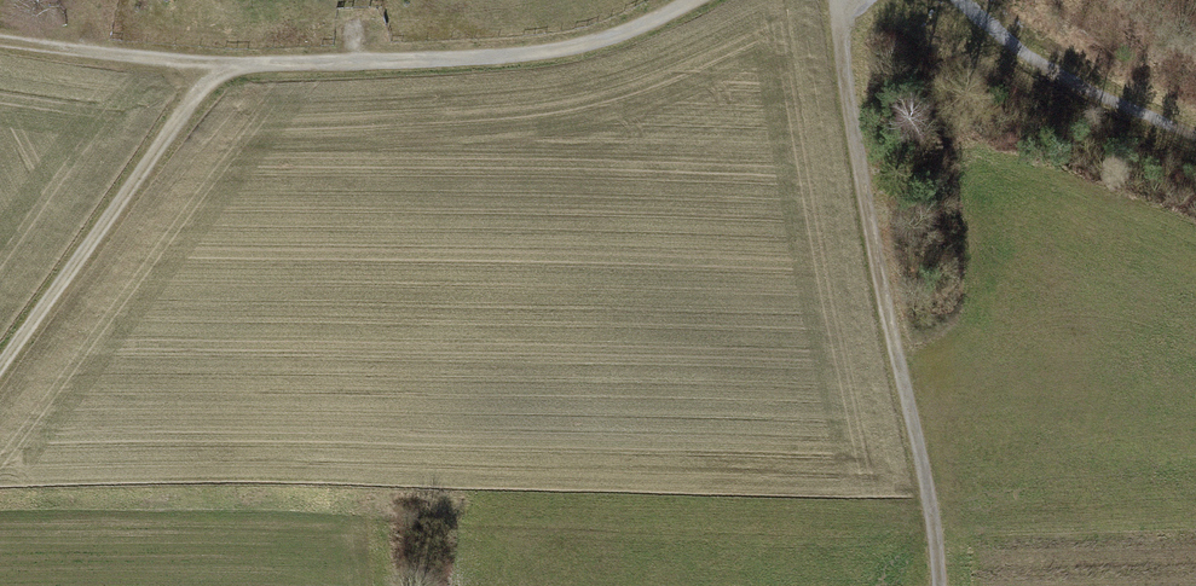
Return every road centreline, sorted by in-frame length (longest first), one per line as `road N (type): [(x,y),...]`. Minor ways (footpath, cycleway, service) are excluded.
road 1 (track): [(845,0),(845,87),(941,585)]
road 2 (track): [(691,0),(632,28),(534,51),(237,62)]
road 3 (track): [(237,62),(188,106),(0,366)]
road 4 (track): [(962,0),(1058,77),(1195,135)]
road 5 (track): [(237,62),(0,41)]

